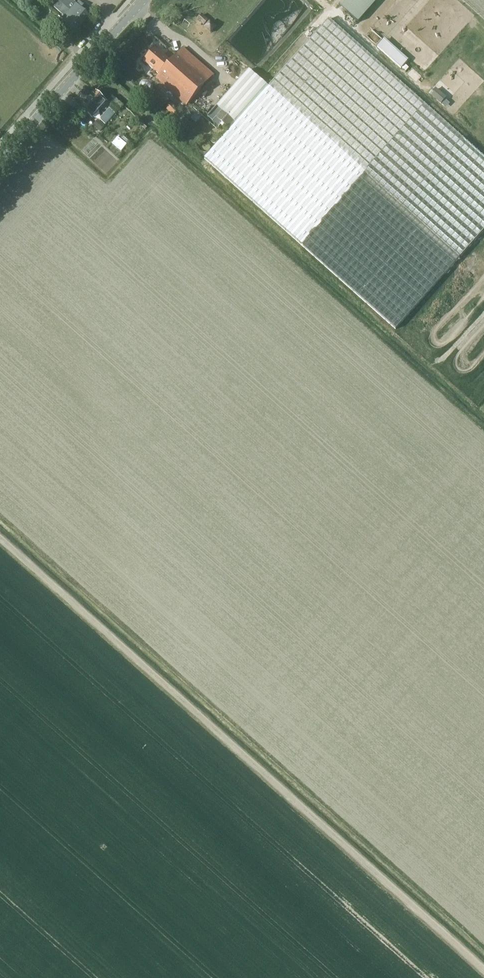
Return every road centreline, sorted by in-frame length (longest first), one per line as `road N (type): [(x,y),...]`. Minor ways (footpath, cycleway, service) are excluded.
road 1 (track): [(0,539),(483,970)]
road 2 (tertiary): [(0,159),(142,0)]

